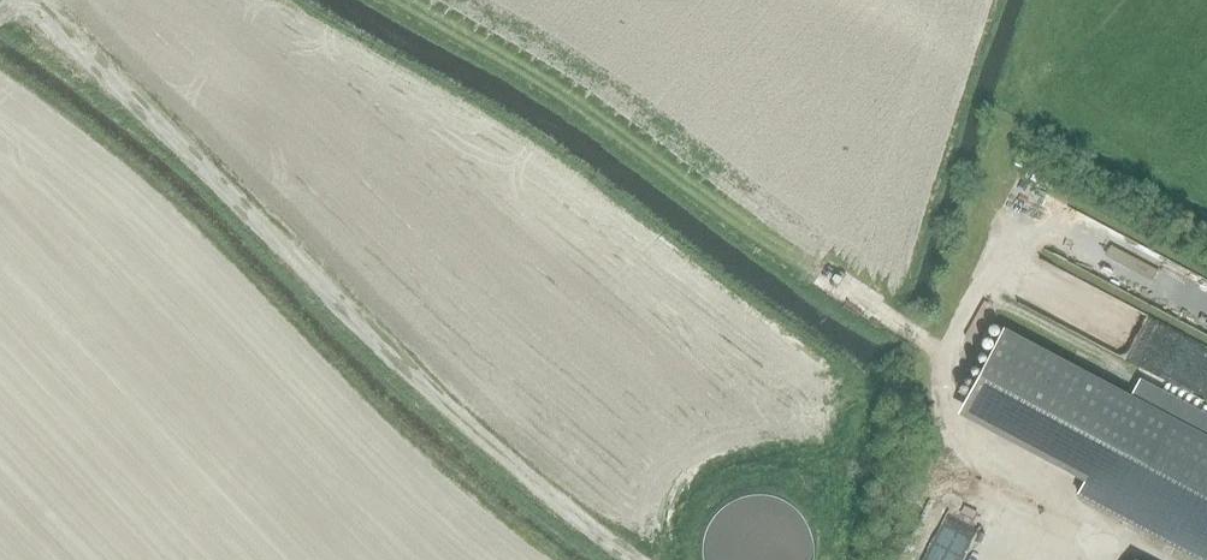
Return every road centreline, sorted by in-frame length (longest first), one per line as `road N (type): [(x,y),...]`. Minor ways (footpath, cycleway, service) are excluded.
road 1 (track): [(631,559),(513,468),(31,0)]

